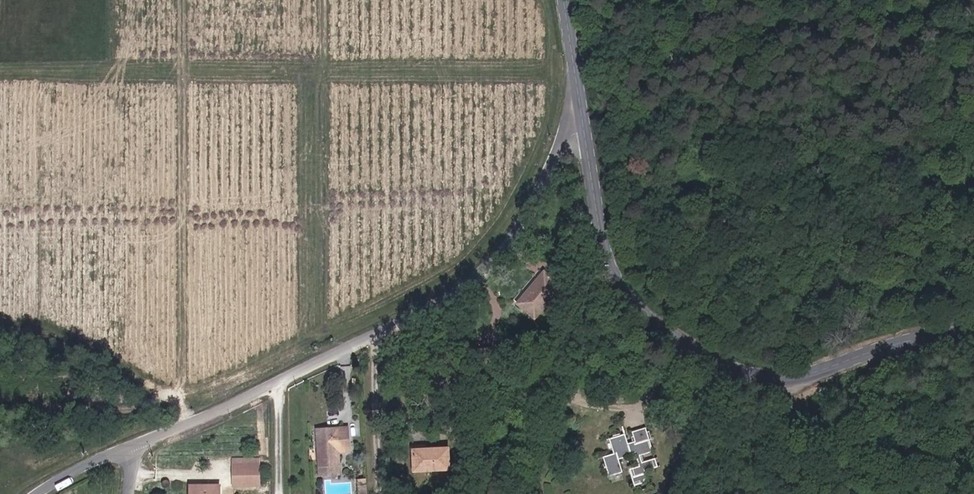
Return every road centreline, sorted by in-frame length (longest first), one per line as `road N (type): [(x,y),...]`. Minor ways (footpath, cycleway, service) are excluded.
road 1 (unclassified): [(135,446),(452,297),(516,239),(569,139),(586,133)]
road 2 (secondary): [(586,133),(605,246),(622,284),(680,343),(723,368),(774,379),(808,376),(929,336),(973,333)]
road 3 (secondary): [(565,0),(586,133)]

